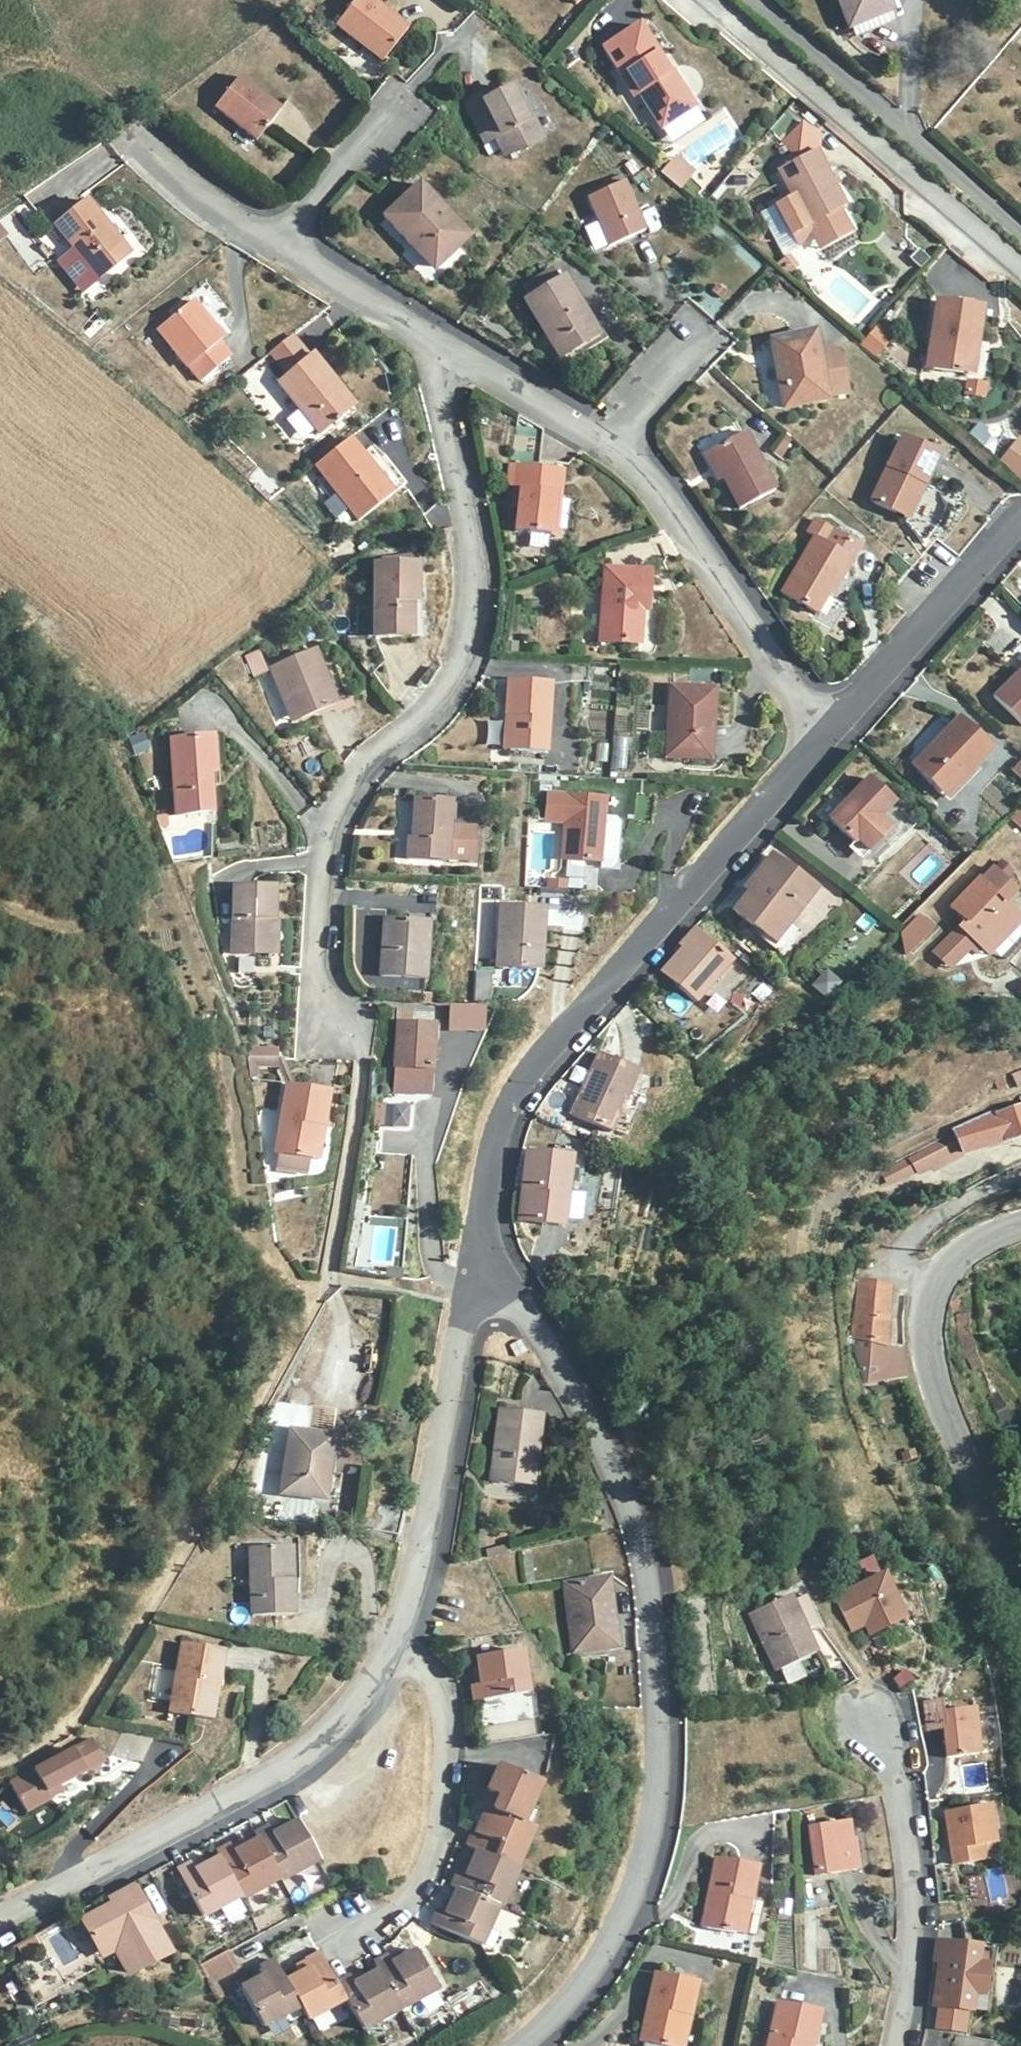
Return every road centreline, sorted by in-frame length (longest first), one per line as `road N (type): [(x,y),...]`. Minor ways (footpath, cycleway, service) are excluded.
road 1 (residential): [(529,2045),(582,1991),(627,1920),(655,1852),(666,1688),(656,1592),(622,1471),(528,1307),(481,1256)]
road 2 (residential): [(336,1026),(328,982),(335,824),(365,773),(449,693),(468,664),(478,623),(478,555),(440,394),(449,342)]
road 3 (residential): [(833,739),(518,1090),(491,1161),(481,1256)]
road 4 (residential): [(402,1637),(369,1696),(318,1746),(0,1919)]
road 5 (residential): [(710,0),(1020,268)]
road 6 (residential): [(481,1256),(446,1459),(402,1637)]
road 7 (residential): [(402,1637),(438,1680),(450,1747),(443,1831),(417,1897),(381,1931),(338,1953)]
road 8 (residential): [(614,443),(650,474),(833,739)]
road 9 (residential): [(875,1713),(900,1783),(910,1852),(910,1962),(896,2045)]
road 10 (unclassified): [(1020,1576),(945,1404),(933,1330),(940,1300)]
road 11 (residential): [(1020,524),(833,739)]
road 12 (residential): [(1020,1175),(971,1196),(906,1240),(906,1266),(940,1300)]
road 13 (residential): [(449,342),(614,443)]
road 14 (residential): [(284,246),(449,342)]
road 15 (residential): [(130,138),(243,225),(284,246)]
road 16 (residential): [(405,103),(284,246)]
road 17 (residential): [(704,330),(614,443)]
road 18 (unclassified): [(940,1300),(948,1268),(1020,1221)]

